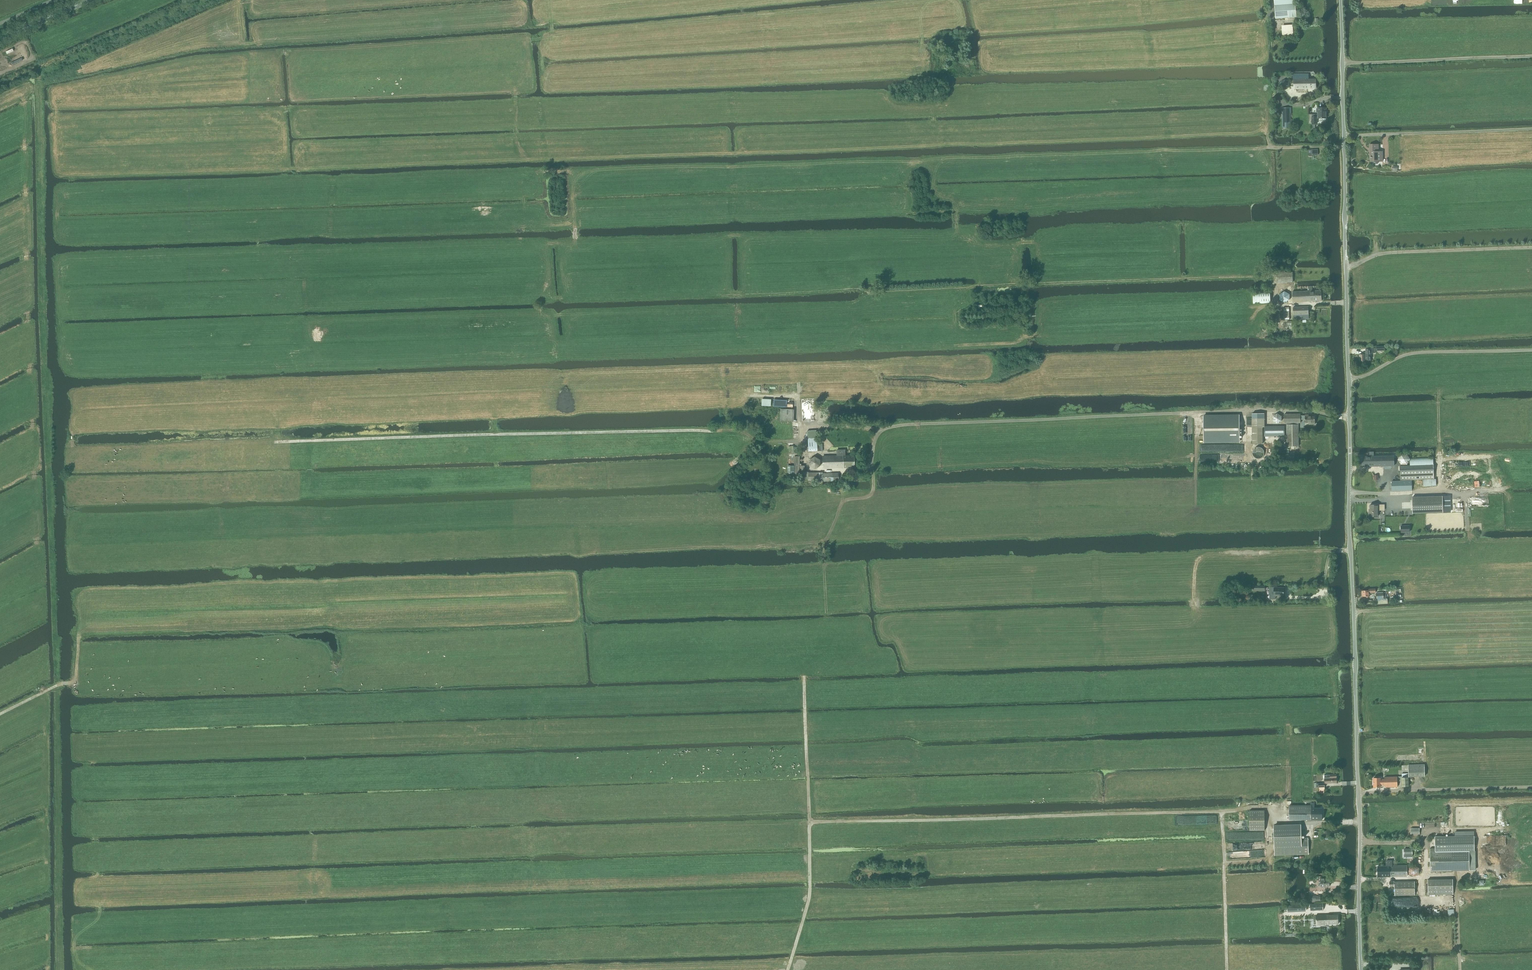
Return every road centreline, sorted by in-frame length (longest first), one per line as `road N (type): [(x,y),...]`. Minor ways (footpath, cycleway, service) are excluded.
road 1 (tertiary): [(1361,969),(1341,0)]
road 2 (track): [(805,441),(683,430),(274,442)]
road 3 (track): [(810,823),(1275,809),(1276,823)]
road 4 (track): [(1276,285),(1262,277),(888,291)]
road 5 (track): [(805,673),(810,897),(788,969)]

